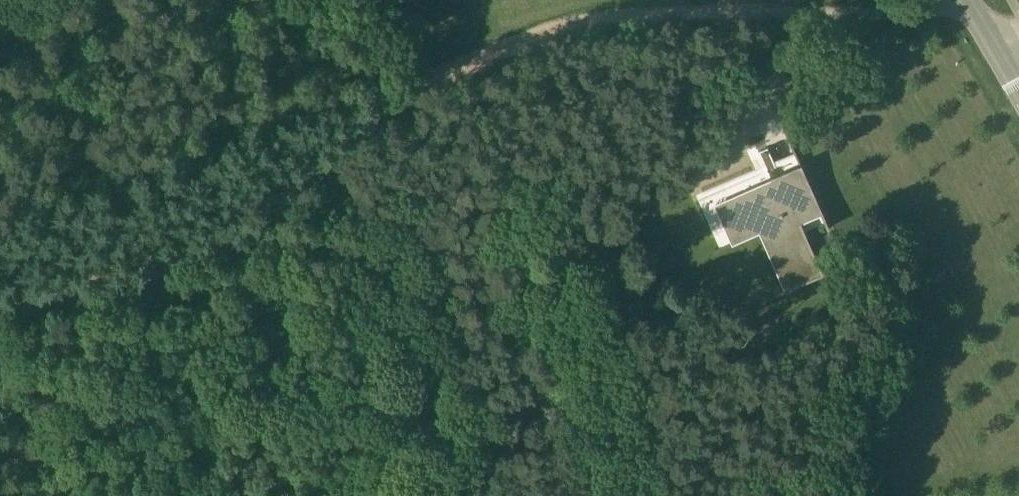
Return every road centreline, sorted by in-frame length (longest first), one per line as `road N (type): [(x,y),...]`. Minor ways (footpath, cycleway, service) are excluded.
road 1 (track): [(94,285),(220,242),(272,206),(380,107),(464,61),(588,25),(689,11),(797,16)]
road 2 (unclassified): [(797,16),(970,2)]
road 3 (track): [(303,0),(378,108)]

